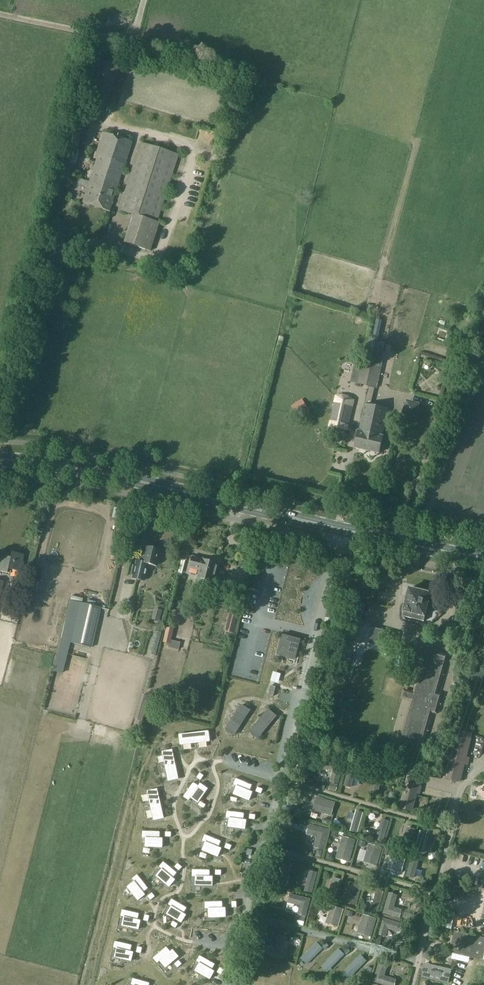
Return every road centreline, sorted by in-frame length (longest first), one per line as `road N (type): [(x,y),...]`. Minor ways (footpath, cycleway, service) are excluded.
road 1 (primary): [(483,557),(130,478),(0,459)]
road 2 (track): [(418,546),(483,354)]

